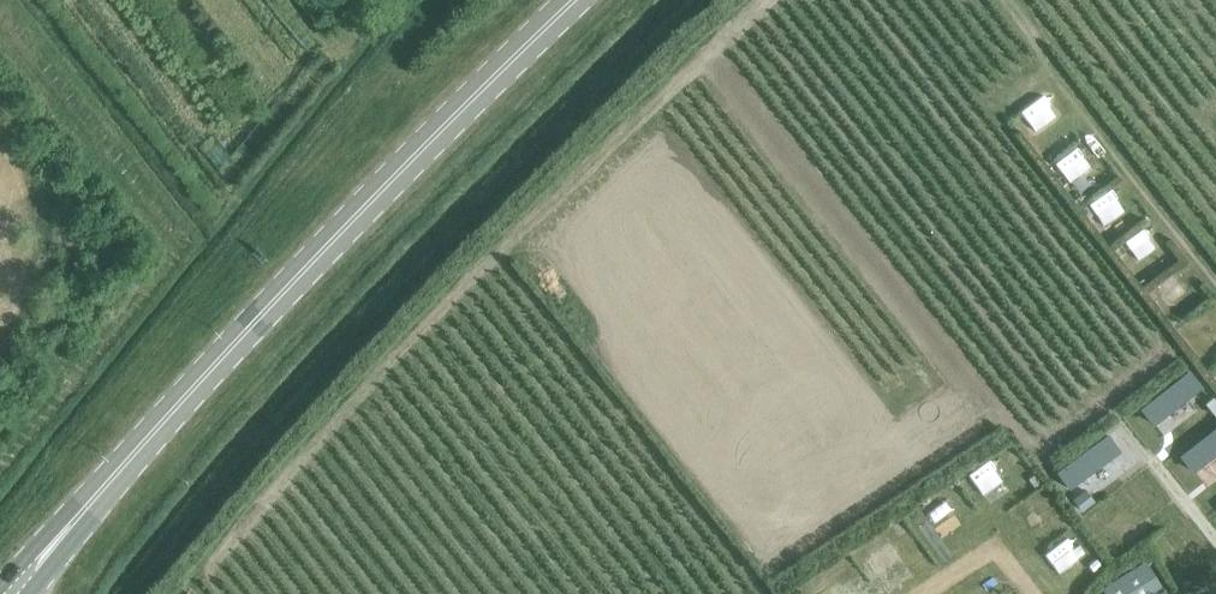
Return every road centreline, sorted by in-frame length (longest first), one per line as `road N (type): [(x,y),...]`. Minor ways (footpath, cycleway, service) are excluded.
road 1 (secondary): [(12,593),(309,263),(574,0)]

